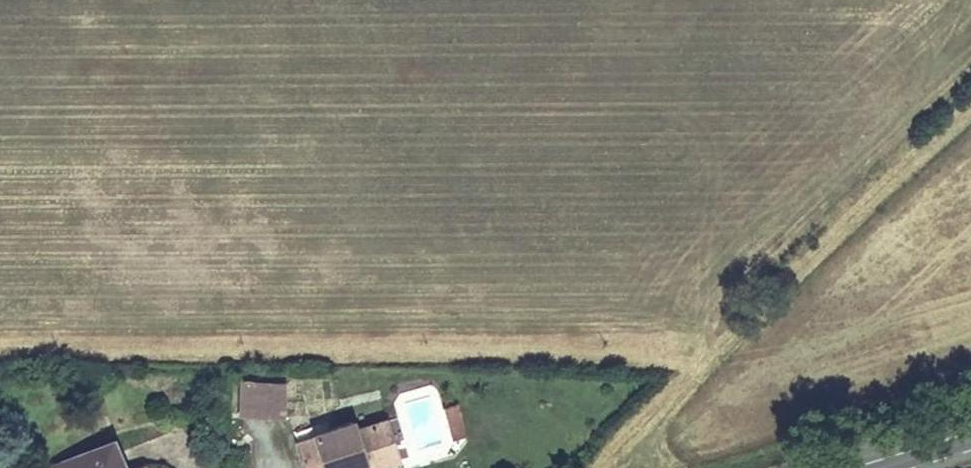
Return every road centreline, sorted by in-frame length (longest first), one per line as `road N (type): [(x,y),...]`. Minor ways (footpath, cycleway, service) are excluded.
road 1 (track): [(970,128),(600,467)]
road 2 (primary): [(970,430),(845,467)]

